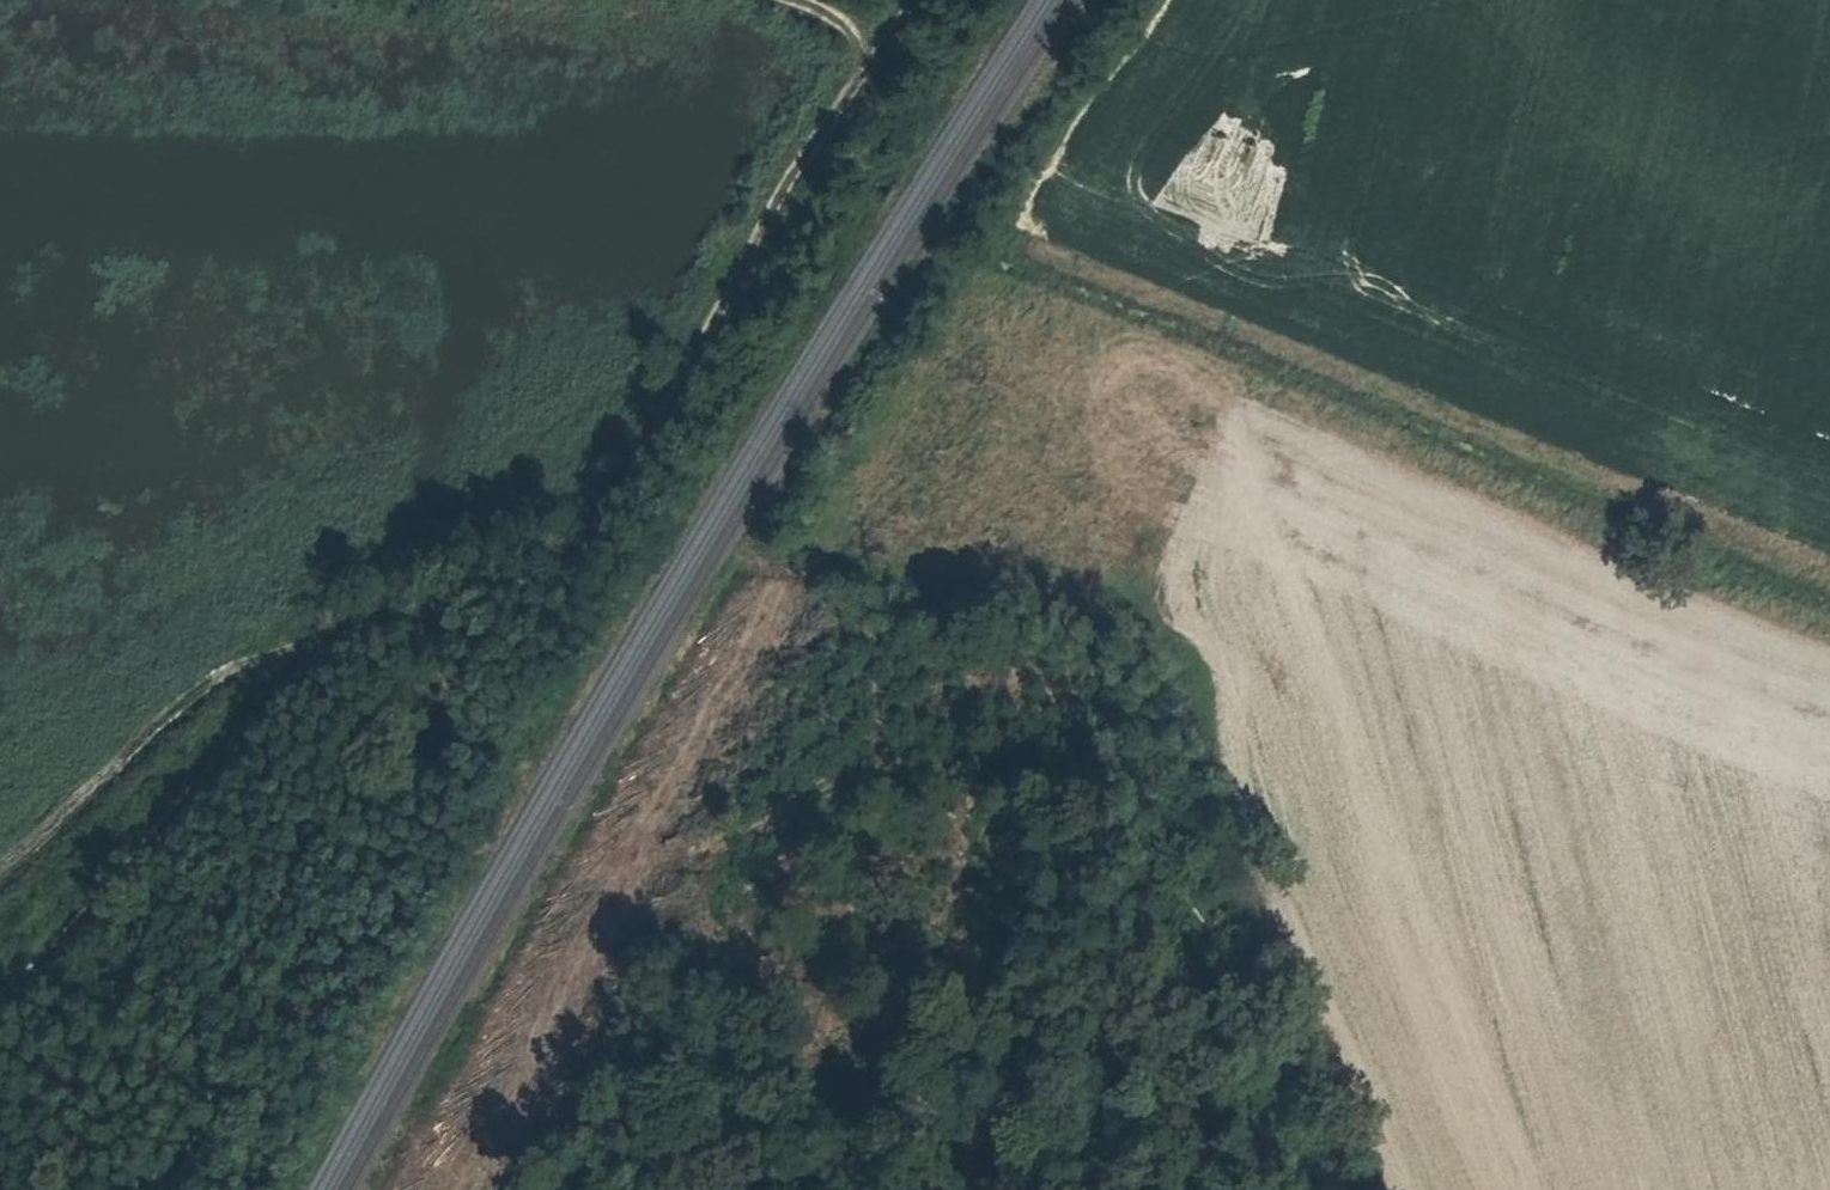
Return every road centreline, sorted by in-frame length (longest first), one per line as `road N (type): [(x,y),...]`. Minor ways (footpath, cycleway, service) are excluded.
road 1 (track): [(0,983),(55,947),(283,673),(415,591),(543,571),(622,529),(846,109),(925,0)]

